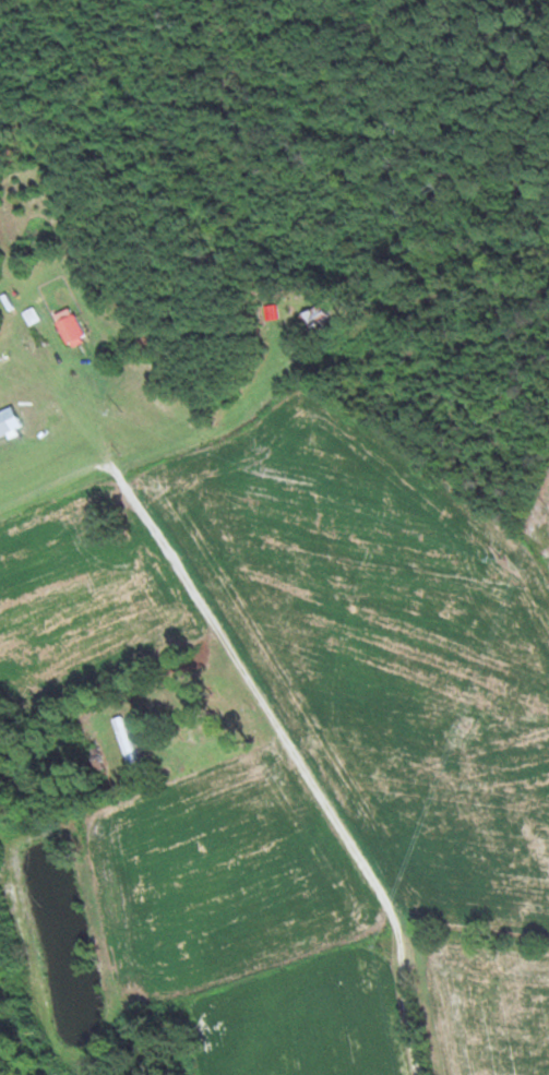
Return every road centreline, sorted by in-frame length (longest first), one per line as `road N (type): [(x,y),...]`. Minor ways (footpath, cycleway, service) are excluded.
road 1 (residential): [(422,1074),(404,955),(378,888),(122,477)]
road 2 (residential): [(548,538),(153,528)]
road 3 (residential): [(548,427),(521,425),(513,322)]

